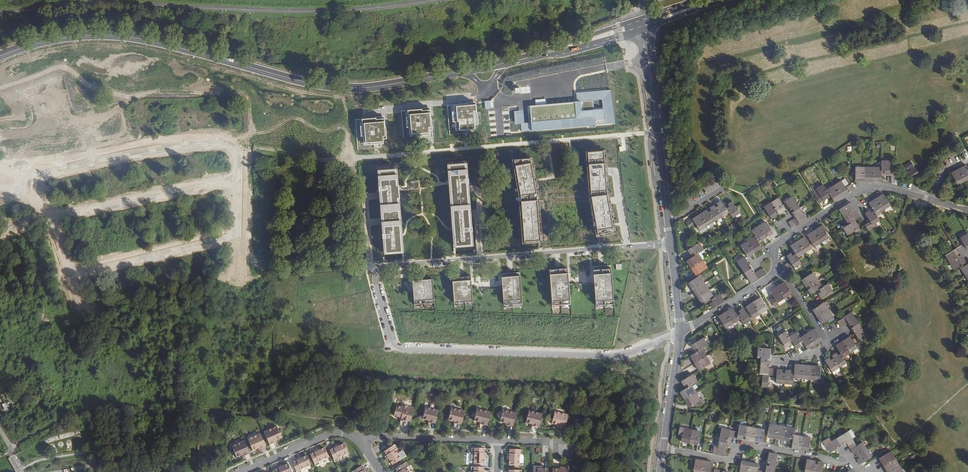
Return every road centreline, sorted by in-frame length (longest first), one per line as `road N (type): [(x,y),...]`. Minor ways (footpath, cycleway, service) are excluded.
road 1 (residential): [(671,243),(386,264),(375,277),(399,348),(610,356),(680,333)]
road 2 (primary): [(0,56),(95,36),(337,88),(464,71)]
road 3 (residential): [(16,172),(227,141),(237,148),(237,175)]
road 4 (residential): [(860,471),(851,463),(745,445),(728,461),(663,450)]
road 5 (tertiary): [(669,224),(644,22)]
road 6 (residential): [(775,265),(782,240),(863,190),(936,201)]
road 7 (residential): [(237,175),(49,220)]
road 8 (residential): [(70,275),(235,235)]
road 9 (residential): [(771,361),(829,346),(775,265)]
road 10 (primary): [(503,63),(644,22)]
road 11 (residential): [(357,435),(499,441)]
road 12 (residential): [(488,93),(366,112)]
road 13 (residential): [(244,471),(330,435),(357,435)]

